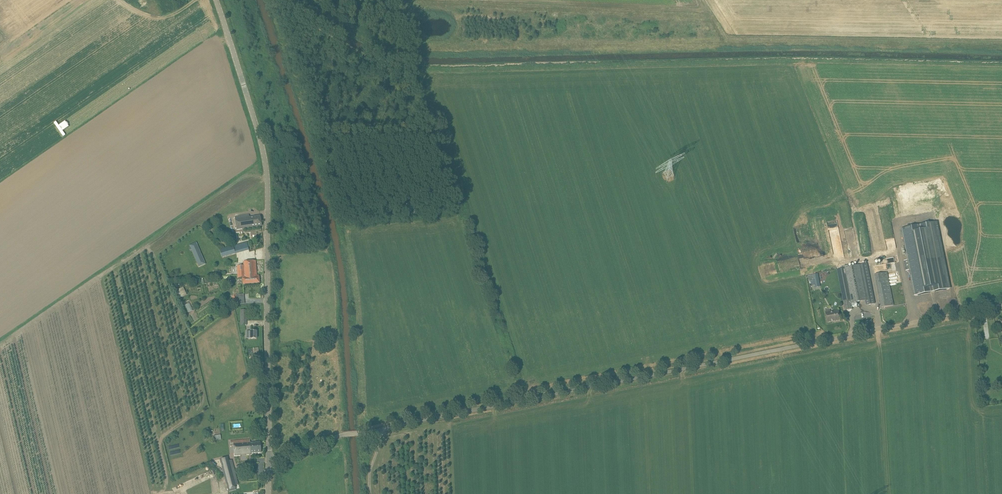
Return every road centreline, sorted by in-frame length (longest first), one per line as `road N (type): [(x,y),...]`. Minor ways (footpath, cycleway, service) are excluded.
road 1 (unclassified): [(270,461),(400,423),(1001,304)]
road 2 (unclassified): [(270,461),(267,173),(216,0)]
road 3 (track): [(698,0),(699,8),(505,0)]

